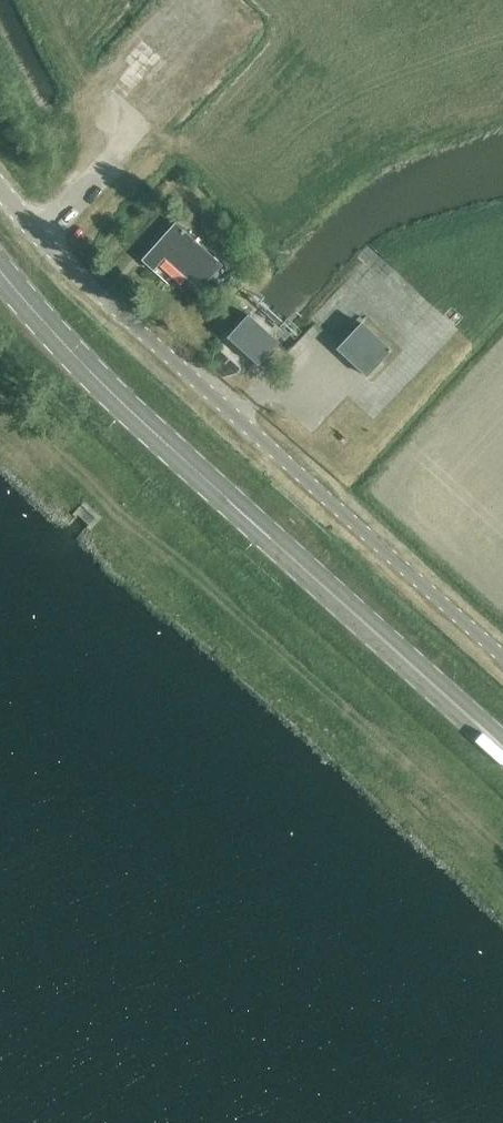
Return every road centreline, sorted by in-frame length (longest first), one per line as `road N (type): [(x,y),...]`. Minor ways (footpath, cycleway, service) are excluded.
road 1 (primary): [(502,746),(104,385),(0,270)]
road 2 (unclassified): [(502,656),(60,256),(0,186)]
road 3 (track): [(0,398),(502,860)]

